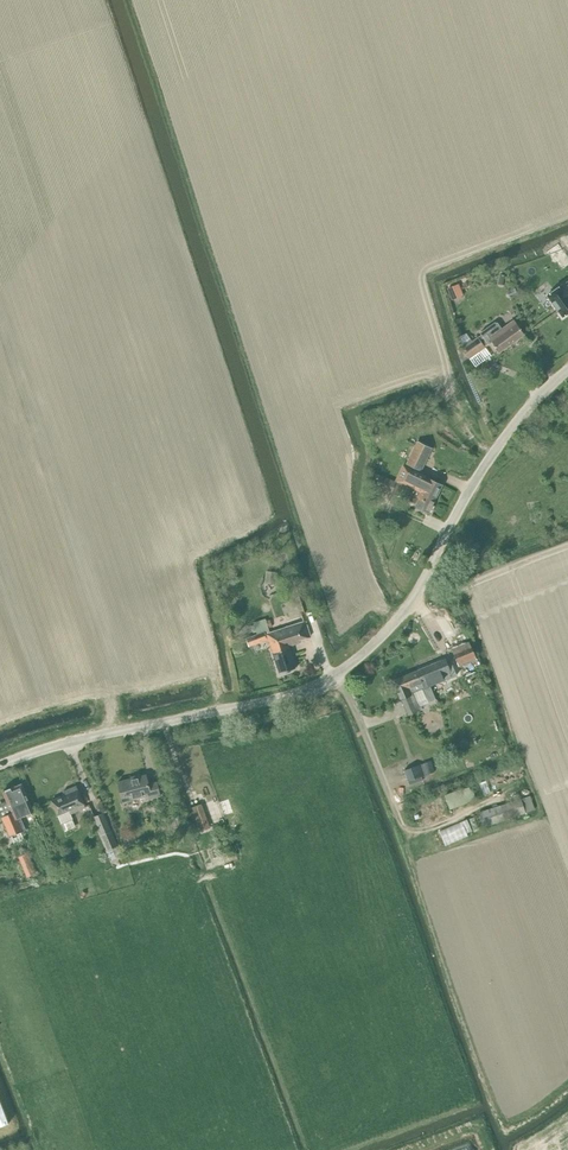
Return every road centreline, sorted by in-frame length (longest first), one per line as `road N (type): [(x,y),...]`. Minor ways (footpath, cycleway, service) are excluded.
road 1 (unclassified): [(0,765),(88,736),(321,689),(391,633),(524,413),(567,376)]

